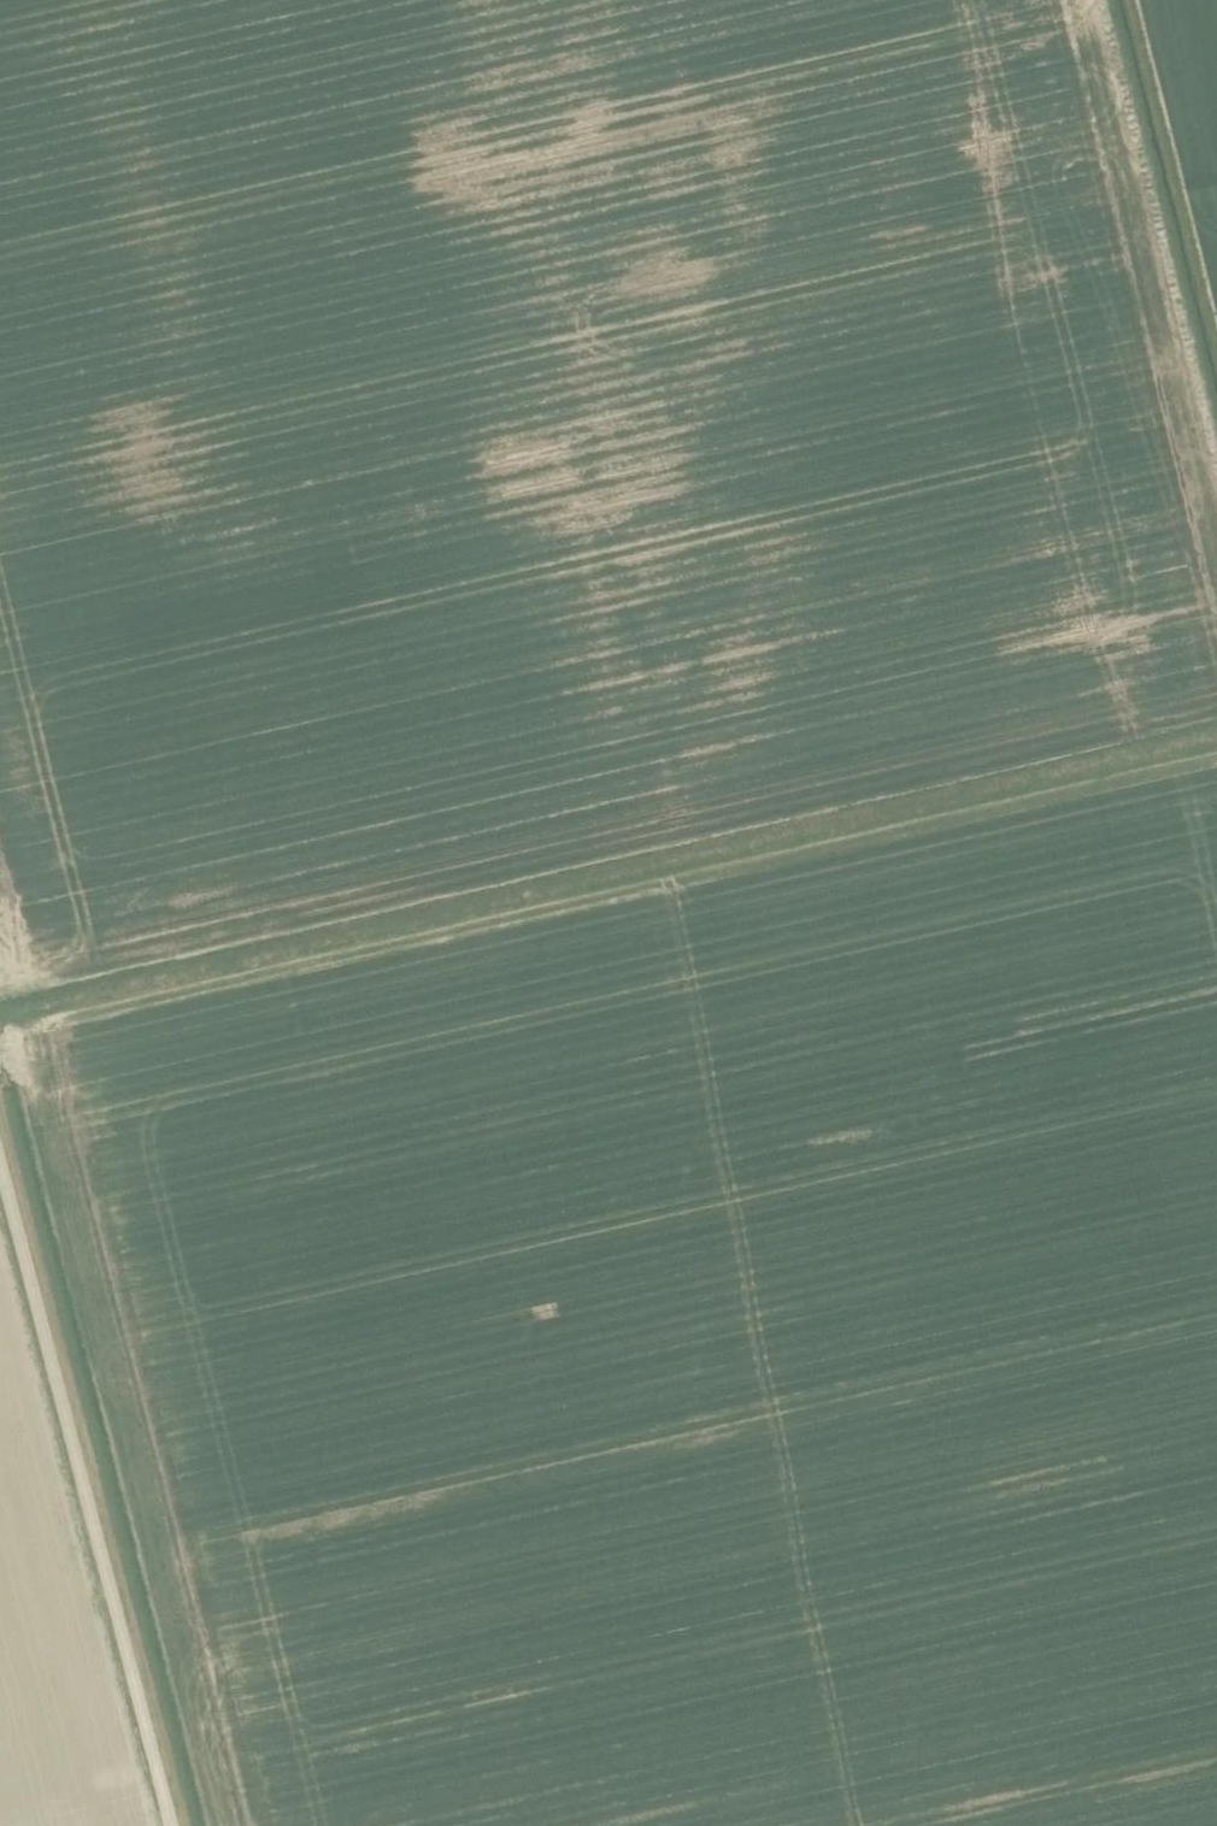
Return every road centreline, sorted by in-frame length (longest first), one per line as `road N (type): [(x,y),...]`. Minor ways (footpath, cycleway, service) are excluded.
road 1 (track): [(174,1825),(0,1165)]

